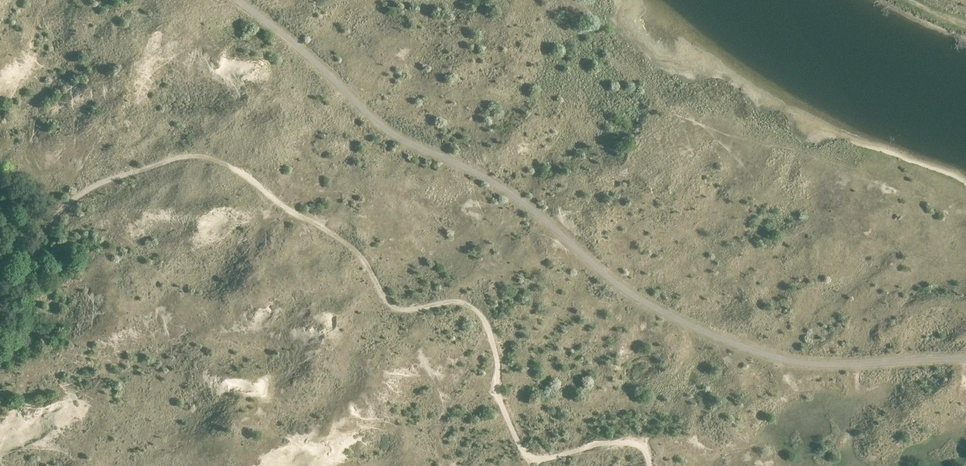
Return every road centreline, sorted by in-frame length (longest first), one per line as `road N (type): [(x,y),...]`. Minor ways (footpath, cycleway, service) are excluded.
road 1 (track): [(965,359),(797,362),(682,321),(616,284),(498,185),(382,127),(237,0)]

